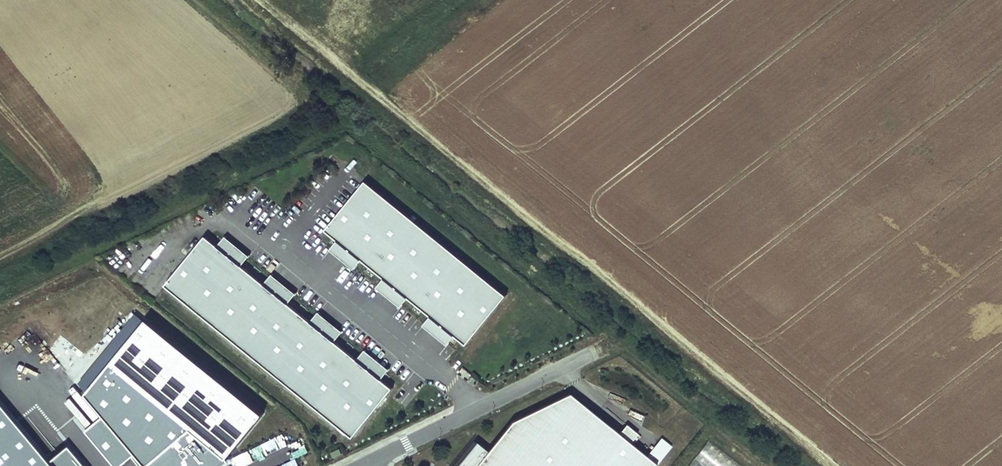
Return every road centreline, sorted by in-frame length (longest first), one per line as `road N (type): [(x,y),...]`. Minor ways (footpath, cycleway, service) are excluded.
road 1 (track): [(828,465),(265,0)]
road 2 (unclassified): [(596,350),(360,465)]

